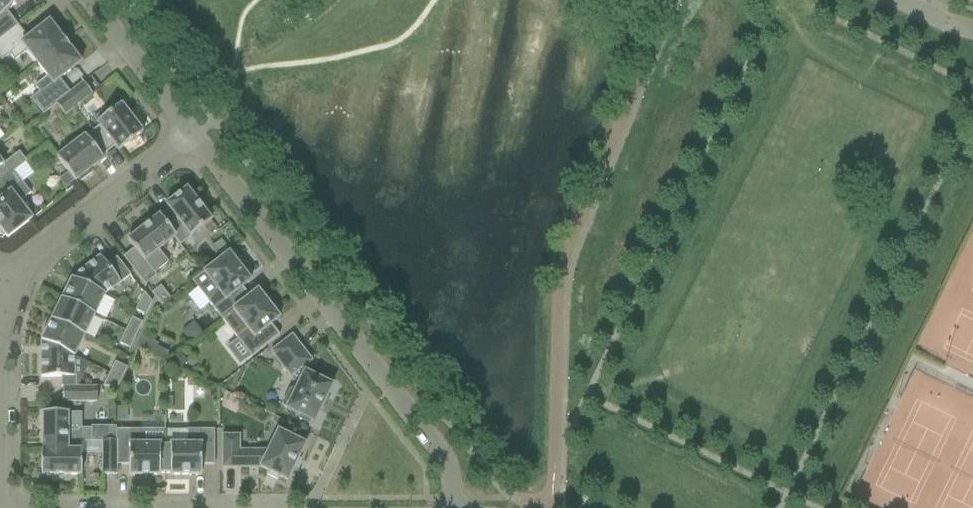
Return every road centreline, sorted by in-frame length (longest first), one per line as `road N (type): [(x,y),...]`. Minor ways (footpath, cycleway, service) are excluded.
road 1 (residential): [(455,507),(445,467),(192,136)]
road 2 (residential): [(10,287),(53,237),(192,136)]
road 3 (residential): [(192,136),(85,0)]
road 4 (residential): [(0,484),(4,317)]

